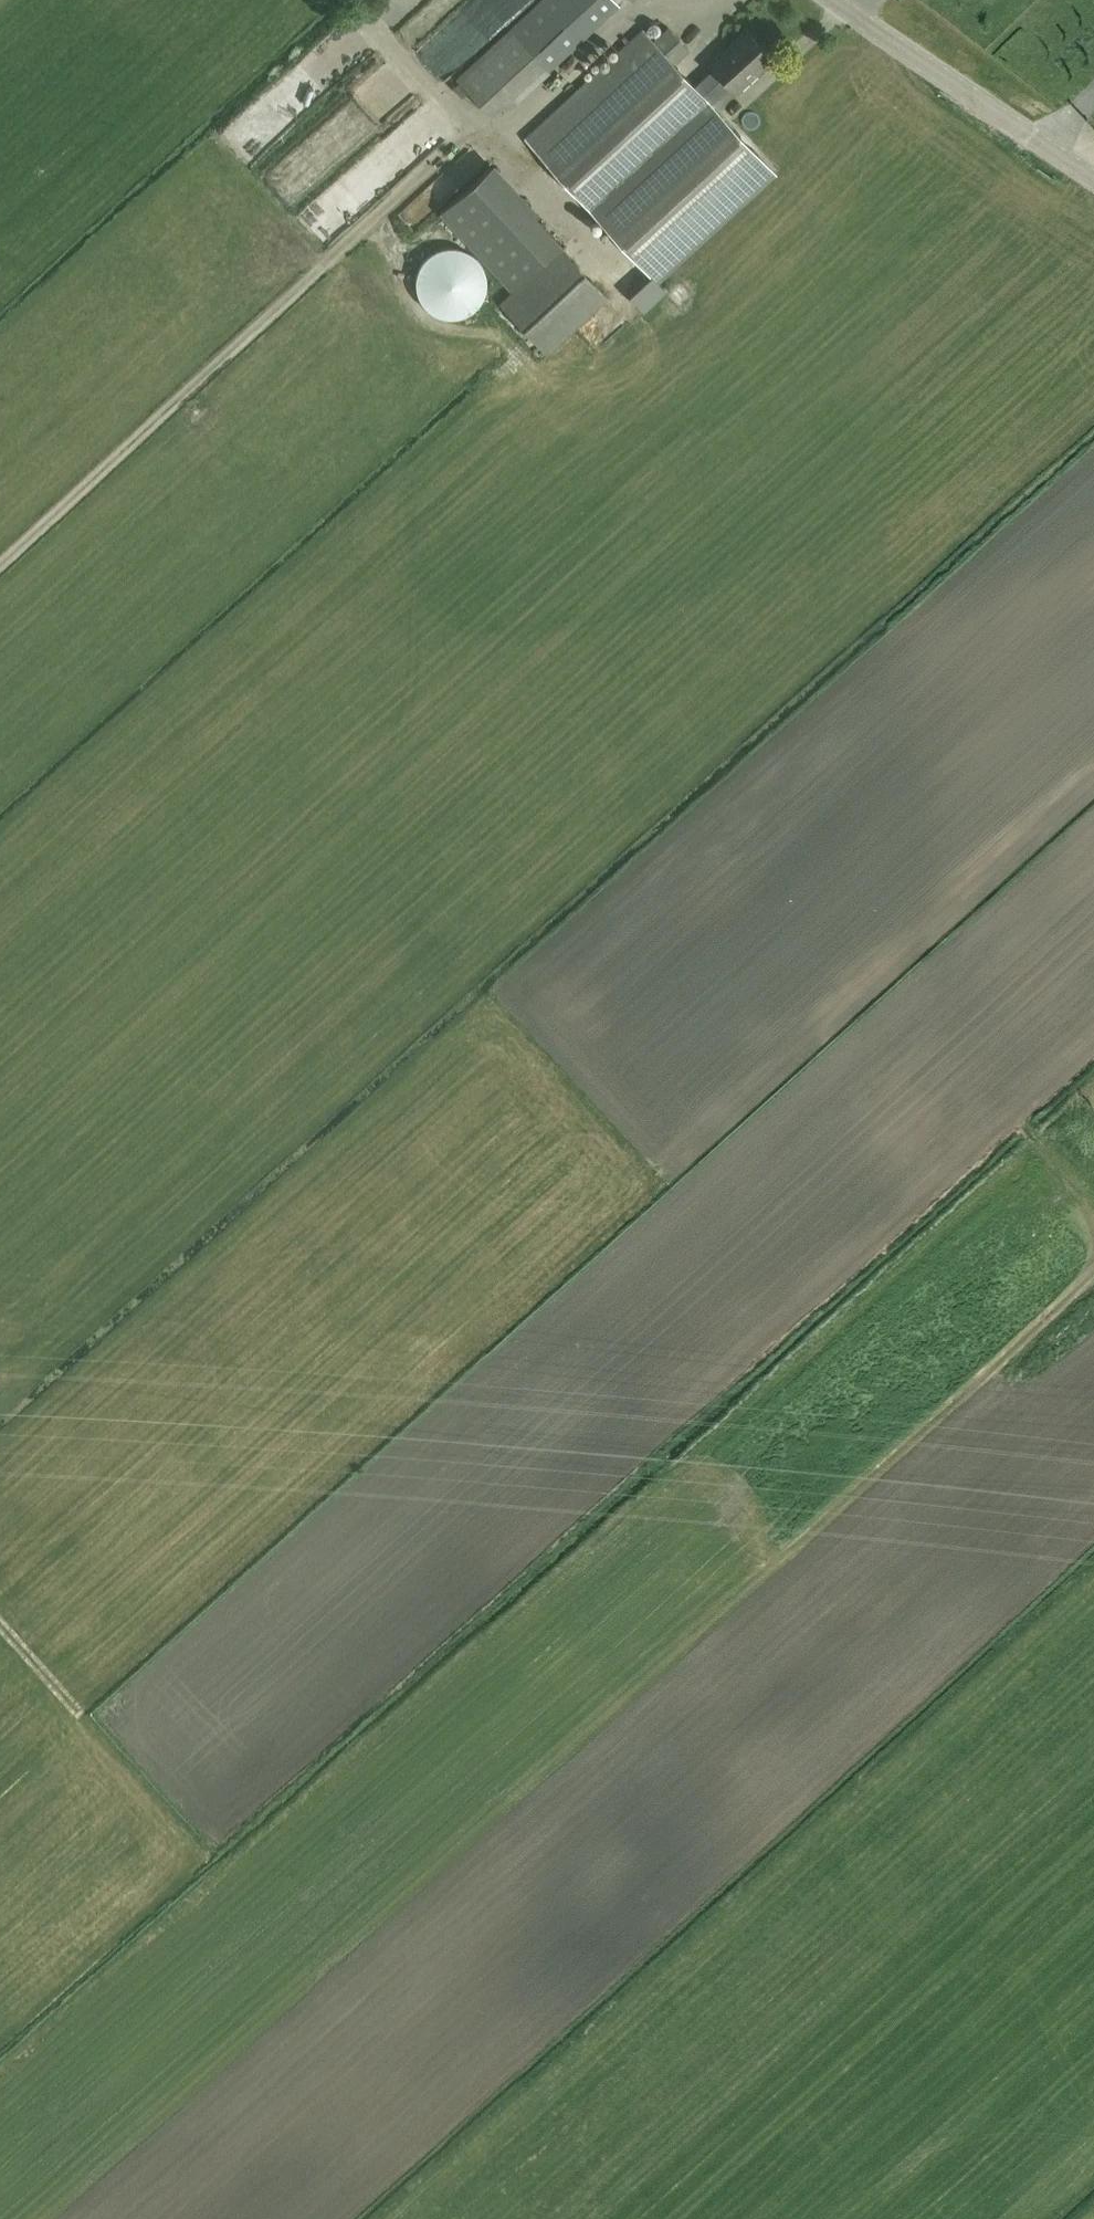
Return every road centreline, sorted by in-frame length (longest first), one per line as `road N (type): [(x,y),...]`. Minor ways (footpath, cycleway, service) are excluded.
road 1 (unclassified): [(1093,178),(834,0)]

